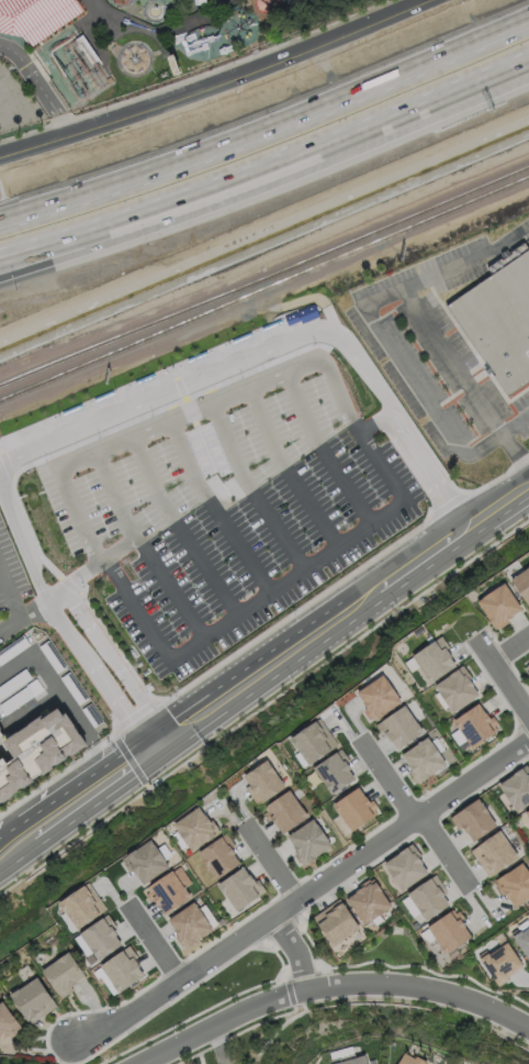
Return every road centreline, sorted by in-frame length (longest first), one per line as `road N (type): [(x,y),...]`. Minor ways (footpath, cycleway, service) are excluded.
road 1 (motorway): [(528,21),(274,130),(0,221)]
road 2 (residential): [(528,745),(74,1049)]
road 3 (residential): [(423,0),(277,63),(0,156)]
road 4 (motorway): [(128,225),(528,65)]
road 5 (residential): [(528,1030),(495,1010),(415,989),(347,987),(286,995),(143,1063)]
road 6 (secondary): [(465,528),(147,751)]
road 7 (residential): [(473,888),(362,739)]
road 8 (secondary): [(147,751),(29,833)]
road 9 (motorway): [(0,279),(128,225)]
road 10 (motorway): [(0,258),(128,225)]

